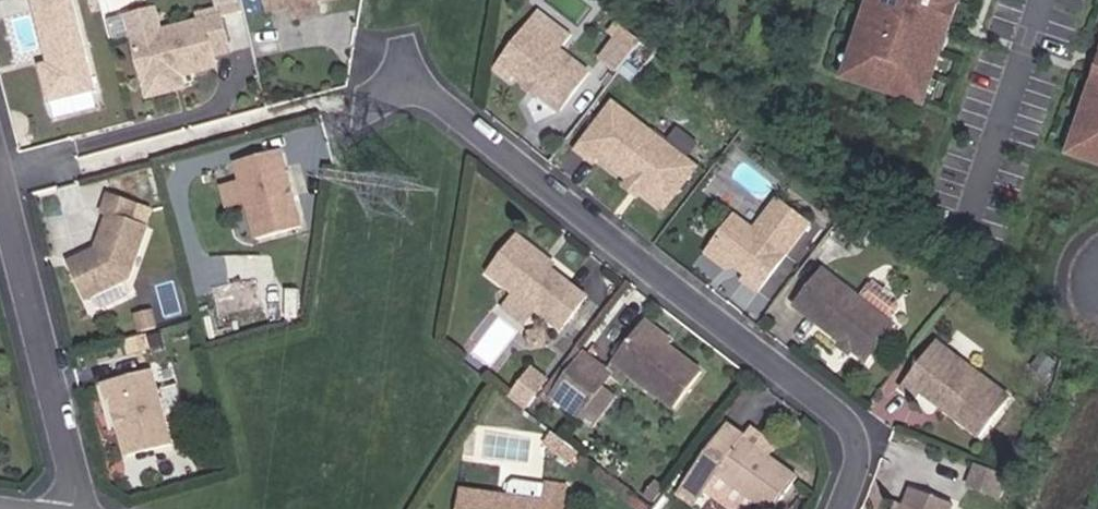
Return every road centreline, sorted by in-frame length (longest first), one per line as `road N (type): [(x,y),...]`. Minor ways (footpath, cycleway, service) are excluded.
road 1 (residential): [(840,508),(856,467),(854,434),(824,400),(436,99),(404,84)]
road 2 (residential): [(78,508),(0,199)]

